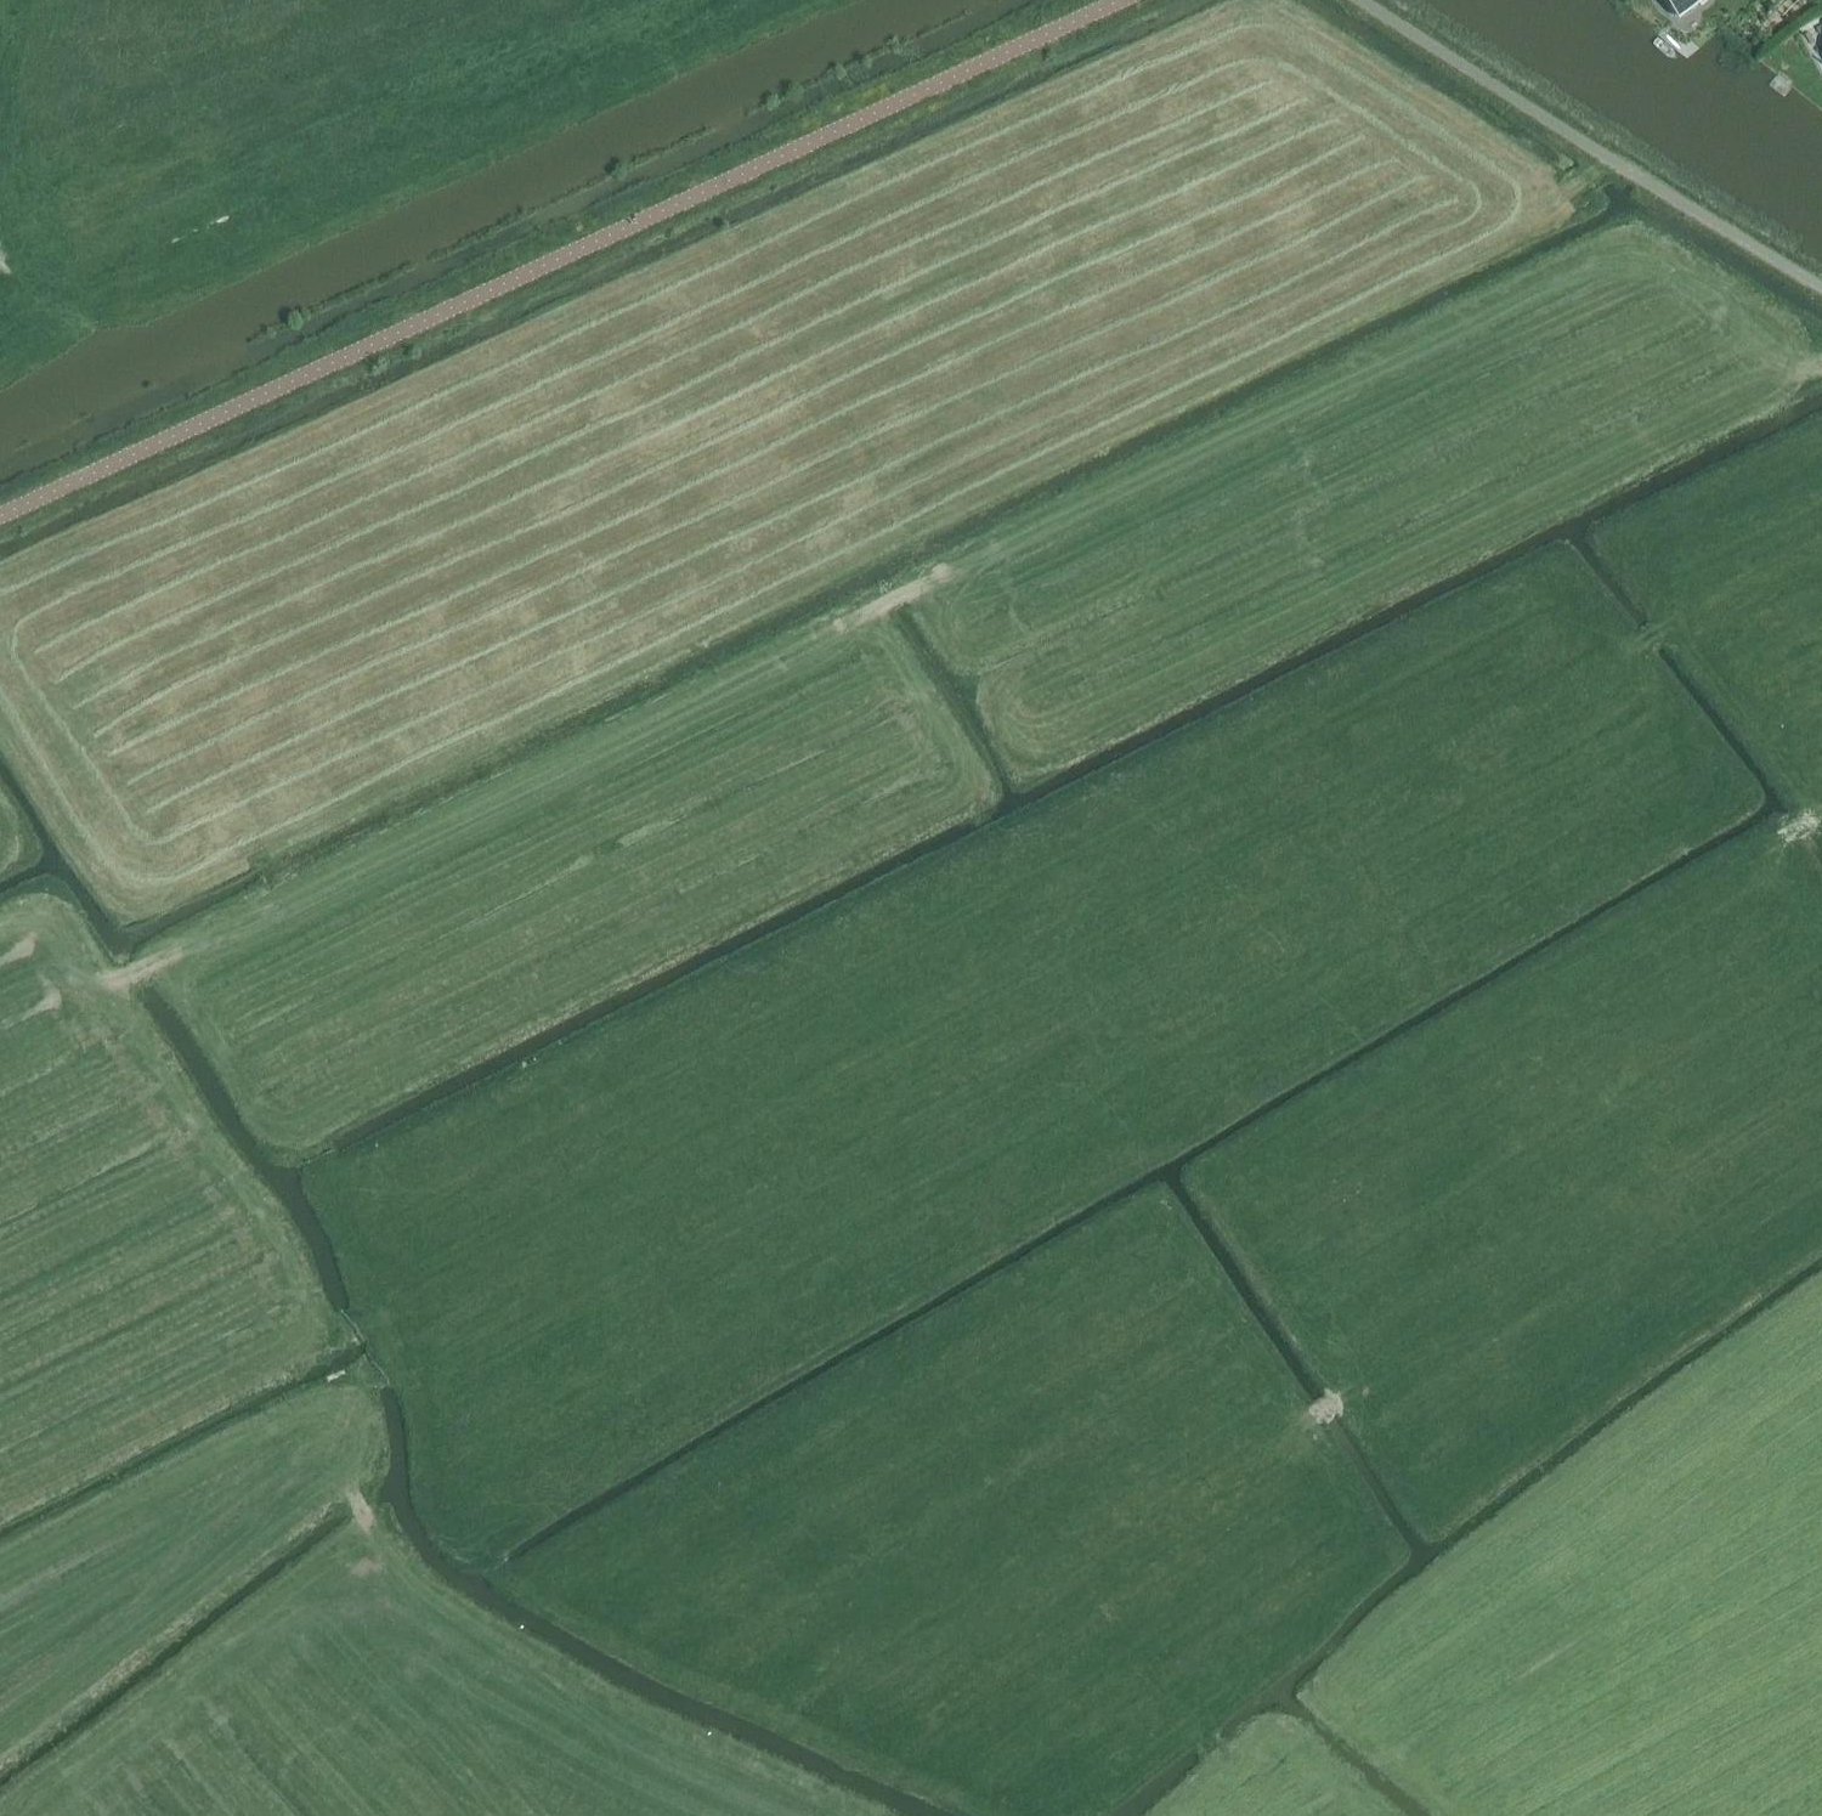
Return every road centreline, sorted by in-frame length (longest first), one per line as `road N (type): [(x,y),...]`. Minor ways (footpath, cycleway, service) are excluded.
road 1 (unclassified): [(1821,287),(1585,142)]

